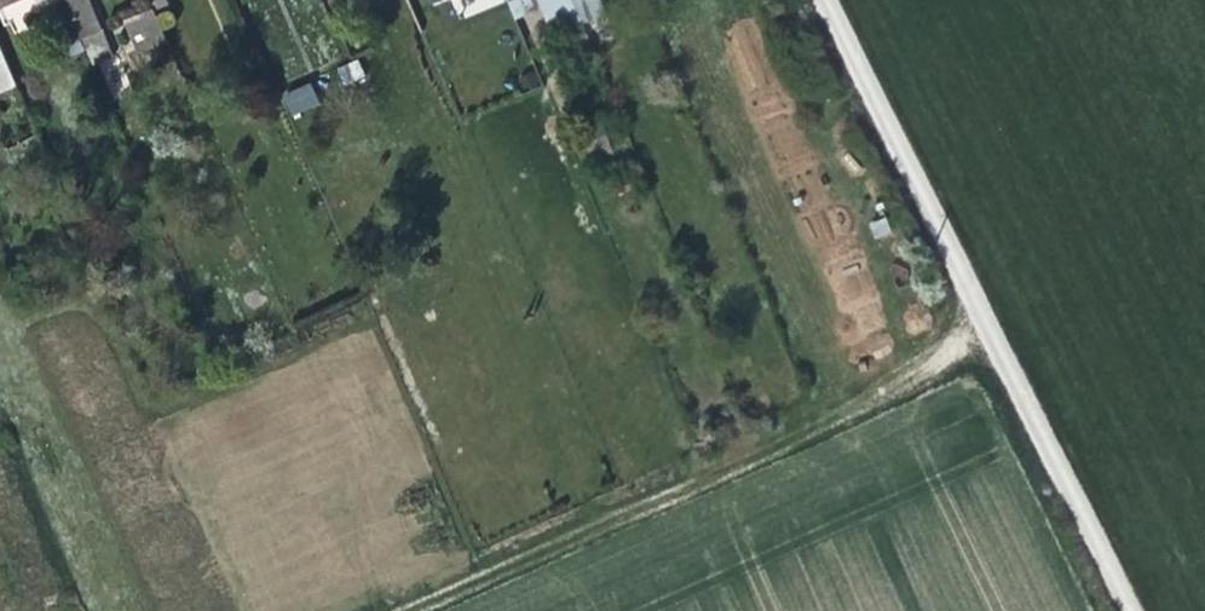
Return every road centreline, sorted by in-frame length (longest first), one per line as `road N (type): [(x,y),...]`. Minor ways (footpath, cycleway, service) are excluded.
road 1 (track): [(821,0),(1121,610)]
road 2 (track): [(992,358),(924,381),(406,610)]

